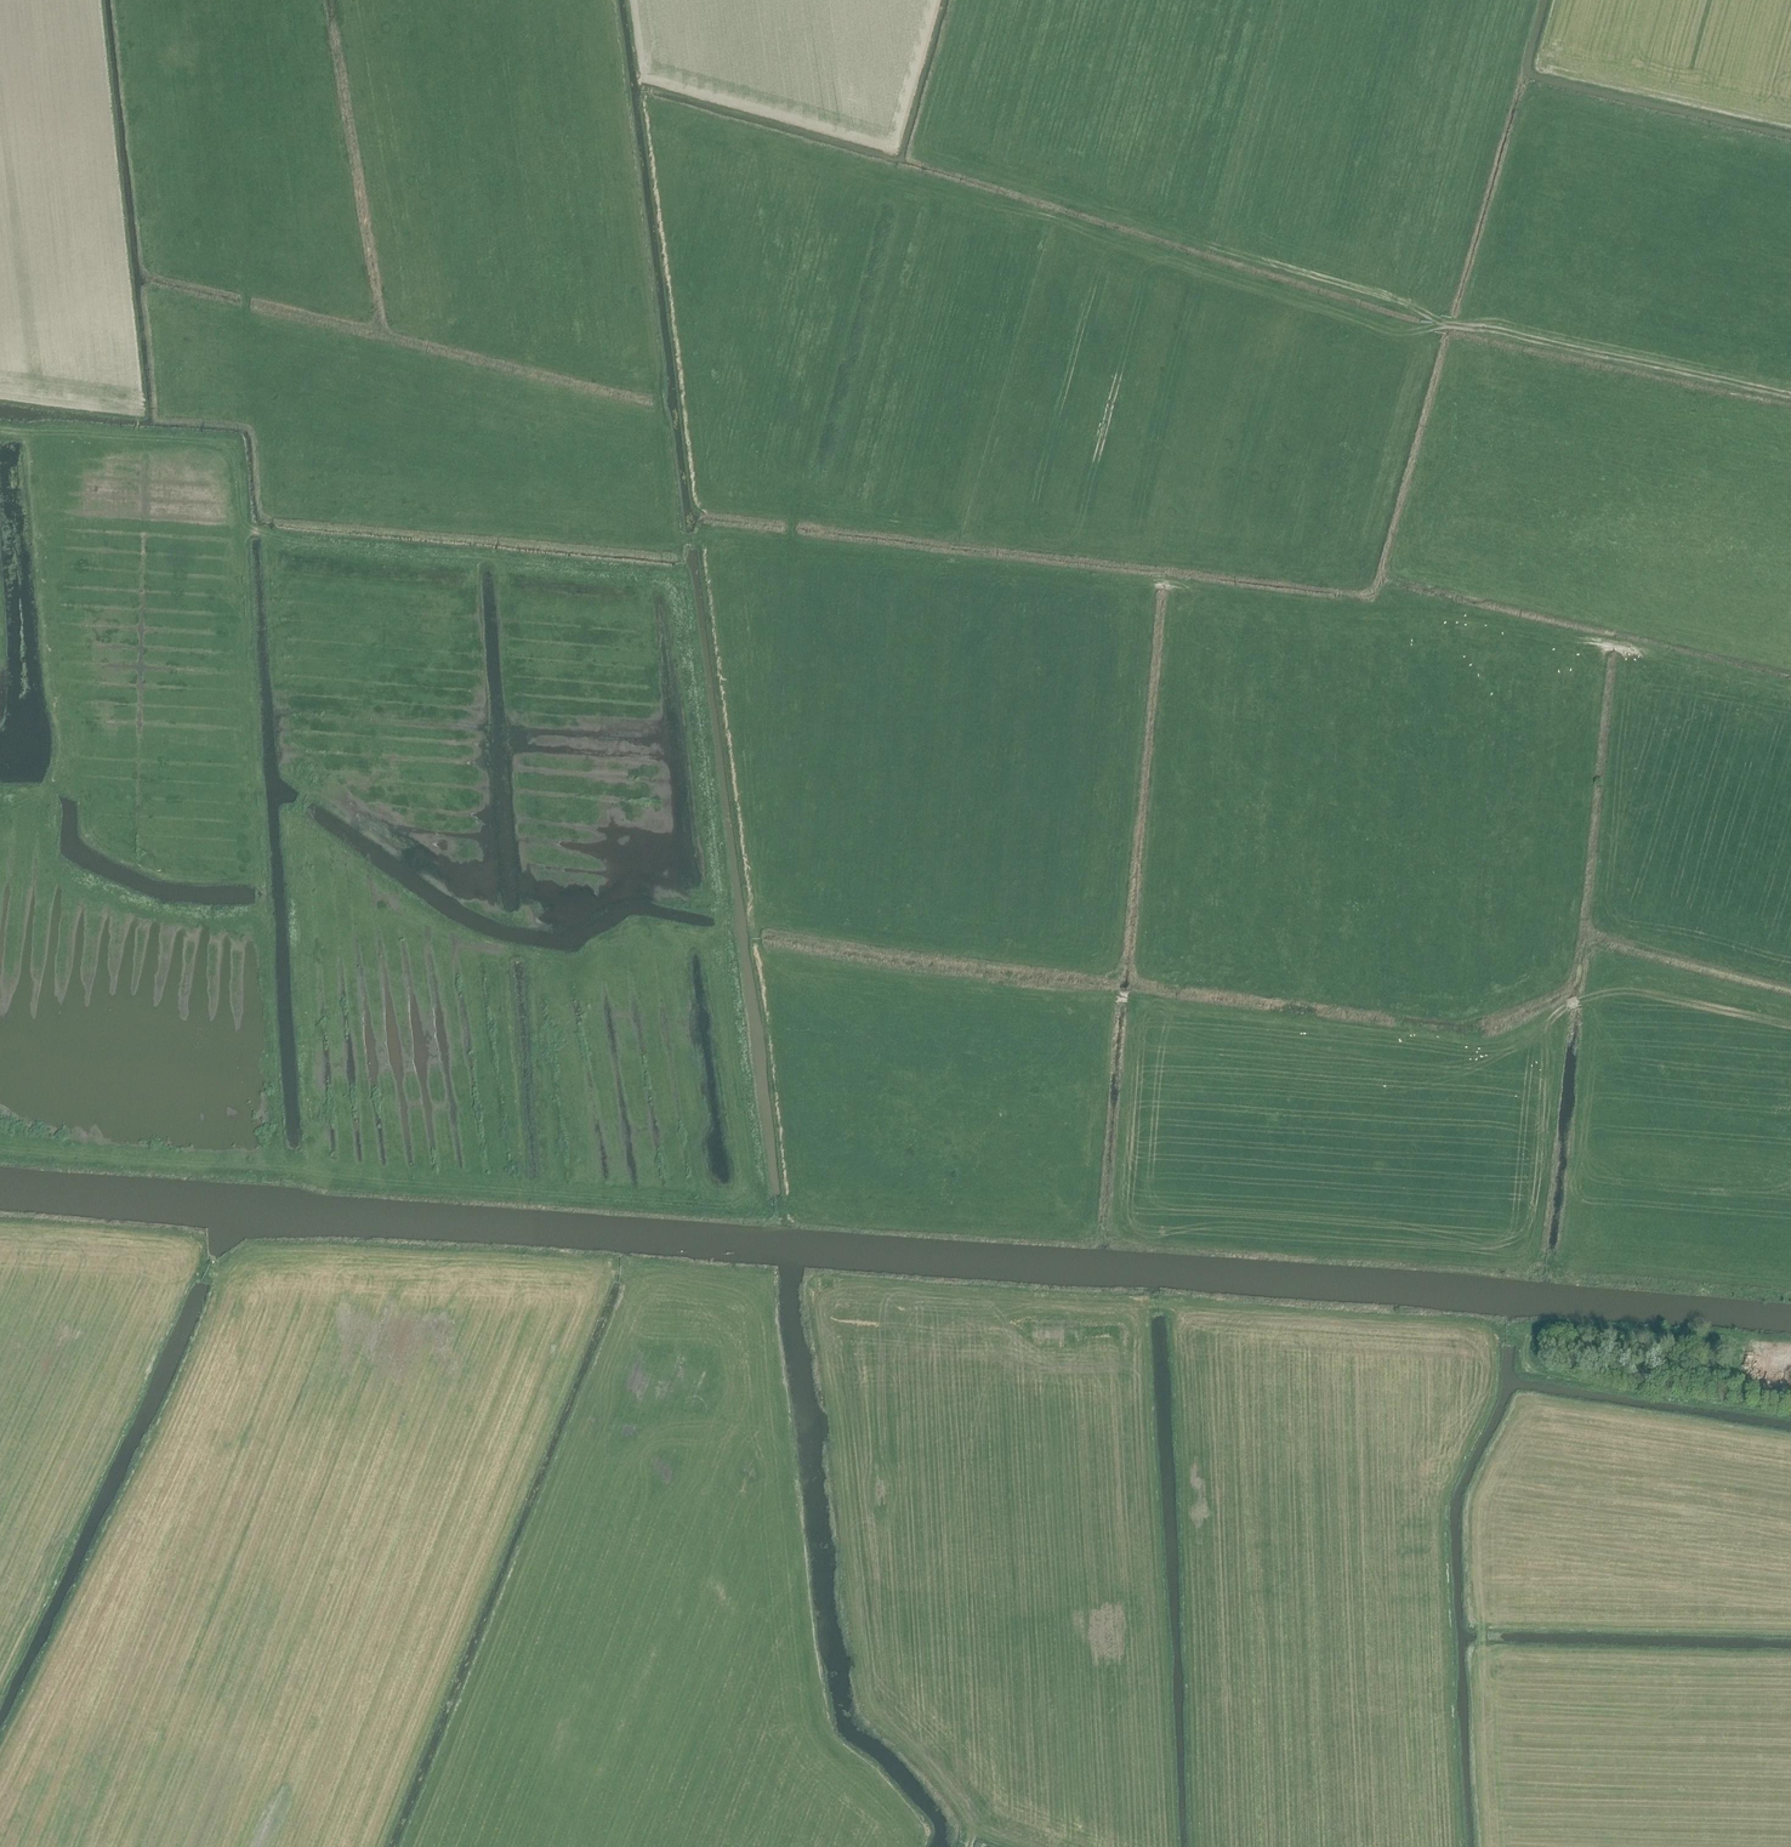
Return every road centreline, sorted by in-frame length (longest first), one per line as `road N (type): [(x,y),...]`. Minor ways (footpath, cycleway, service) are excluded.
road 1 (track): [(1512,1332),(1636,1331),(1738,1343),(1750,1355),(1790,1359)]

